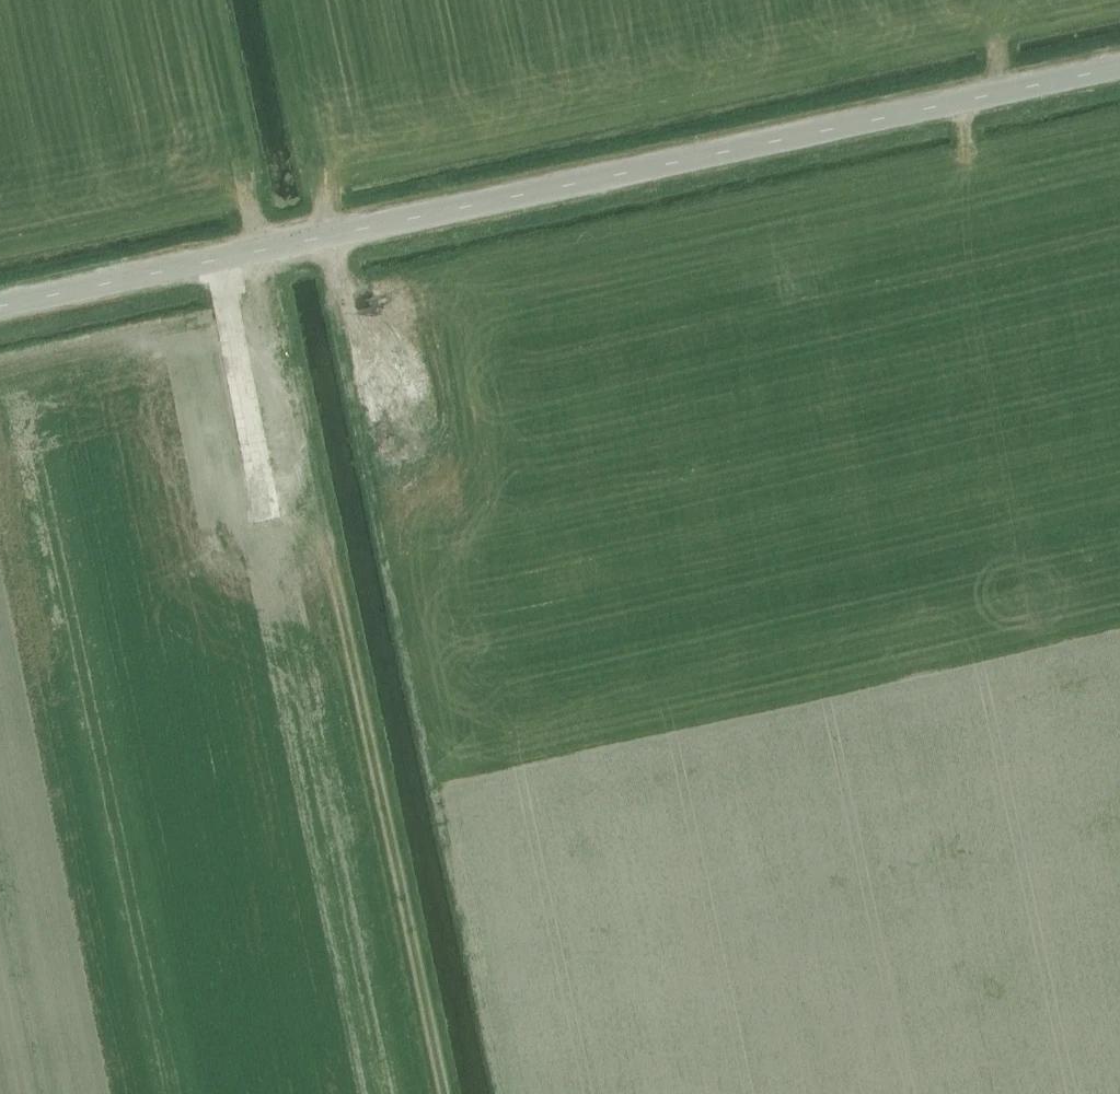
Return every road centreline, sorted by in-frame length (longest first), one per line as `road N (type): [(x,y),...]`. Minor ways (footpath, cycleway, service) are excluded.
road 1 (tertiary): [(0,309),(1119,70)]

